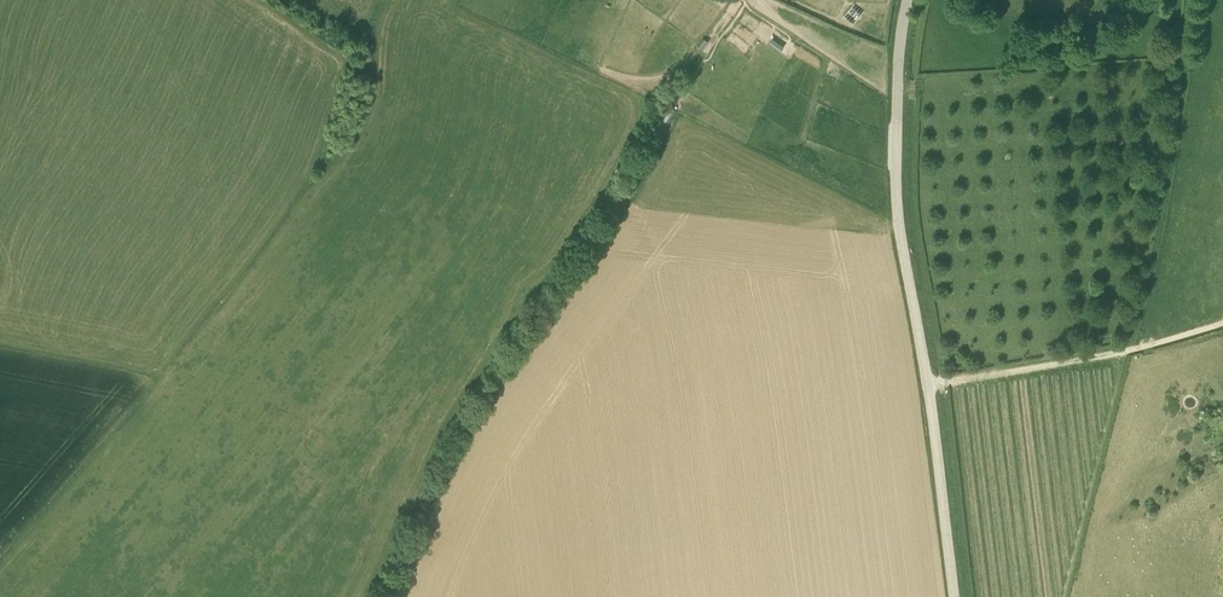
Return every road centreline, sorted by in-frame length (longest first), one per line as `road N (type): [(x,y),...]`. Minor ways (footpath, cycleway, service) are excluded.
road 1 (unclassified): [(954,596),(897,197),(908,0)]
road 2 (track): [(1222,324),(1103,356),(957,379)]

